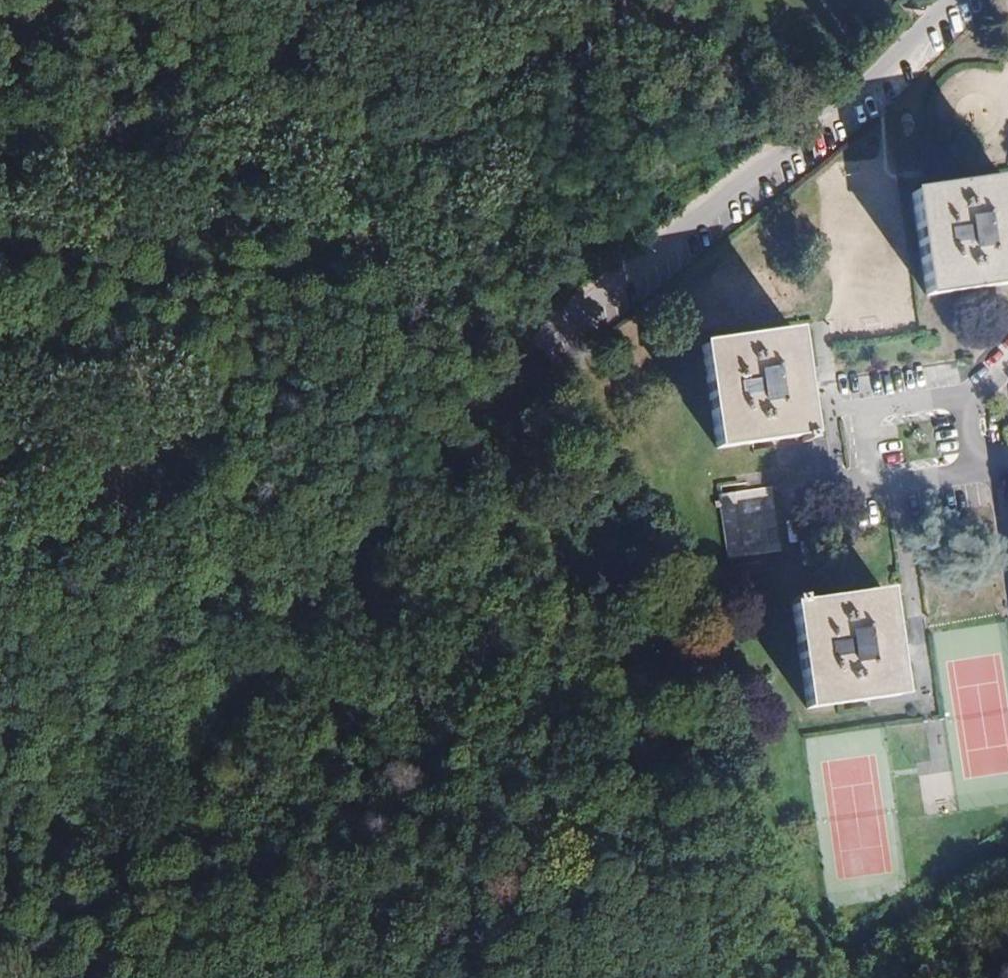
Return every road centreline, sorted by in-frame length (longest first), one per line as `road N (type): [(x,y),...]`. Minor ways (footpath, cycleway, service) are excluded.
road 1 (residential): [(537,345),(867,89),(953,0)]
road 2 (track): [(1007,869),(770,963),(751,977)]

